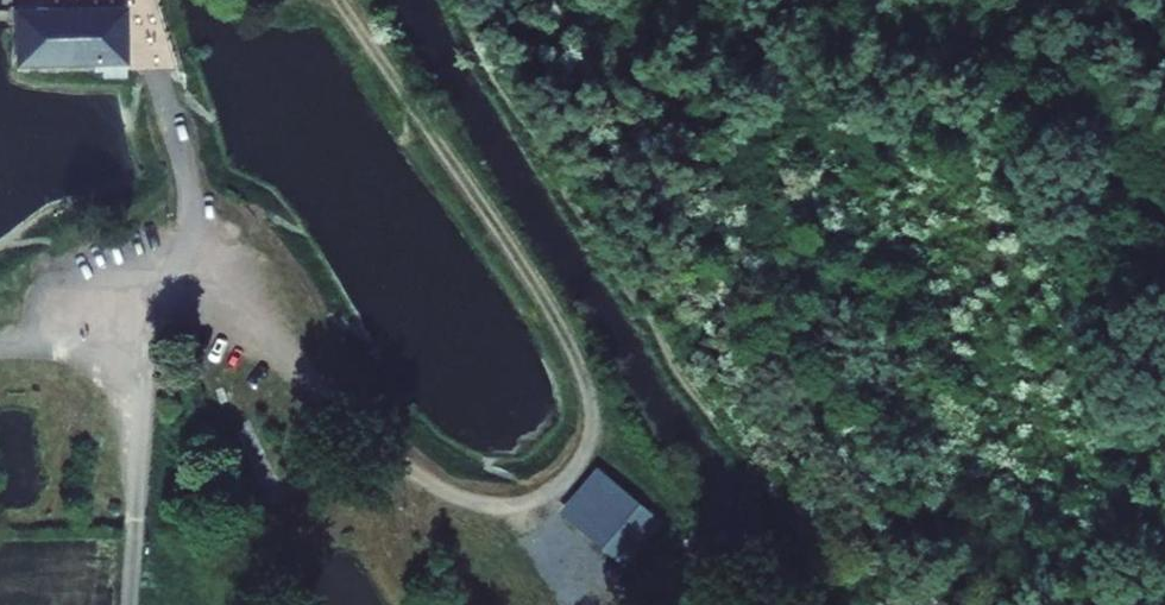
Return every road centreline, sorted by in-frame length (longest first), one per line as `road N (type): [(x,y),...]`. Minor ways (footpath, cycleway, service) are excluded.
road 1 (track): [(317,0),(388,75),(455,166),(517,257),(576,367),(599,432),(569,492),(528,515),(461,504),(409,479),(261,307),(185,243)]
road 2 (track): [(137,526),(141,378),(185,243),(193,170),(165,84)]
road 3 (track): [(141,378),(75,347),(0,351)]

